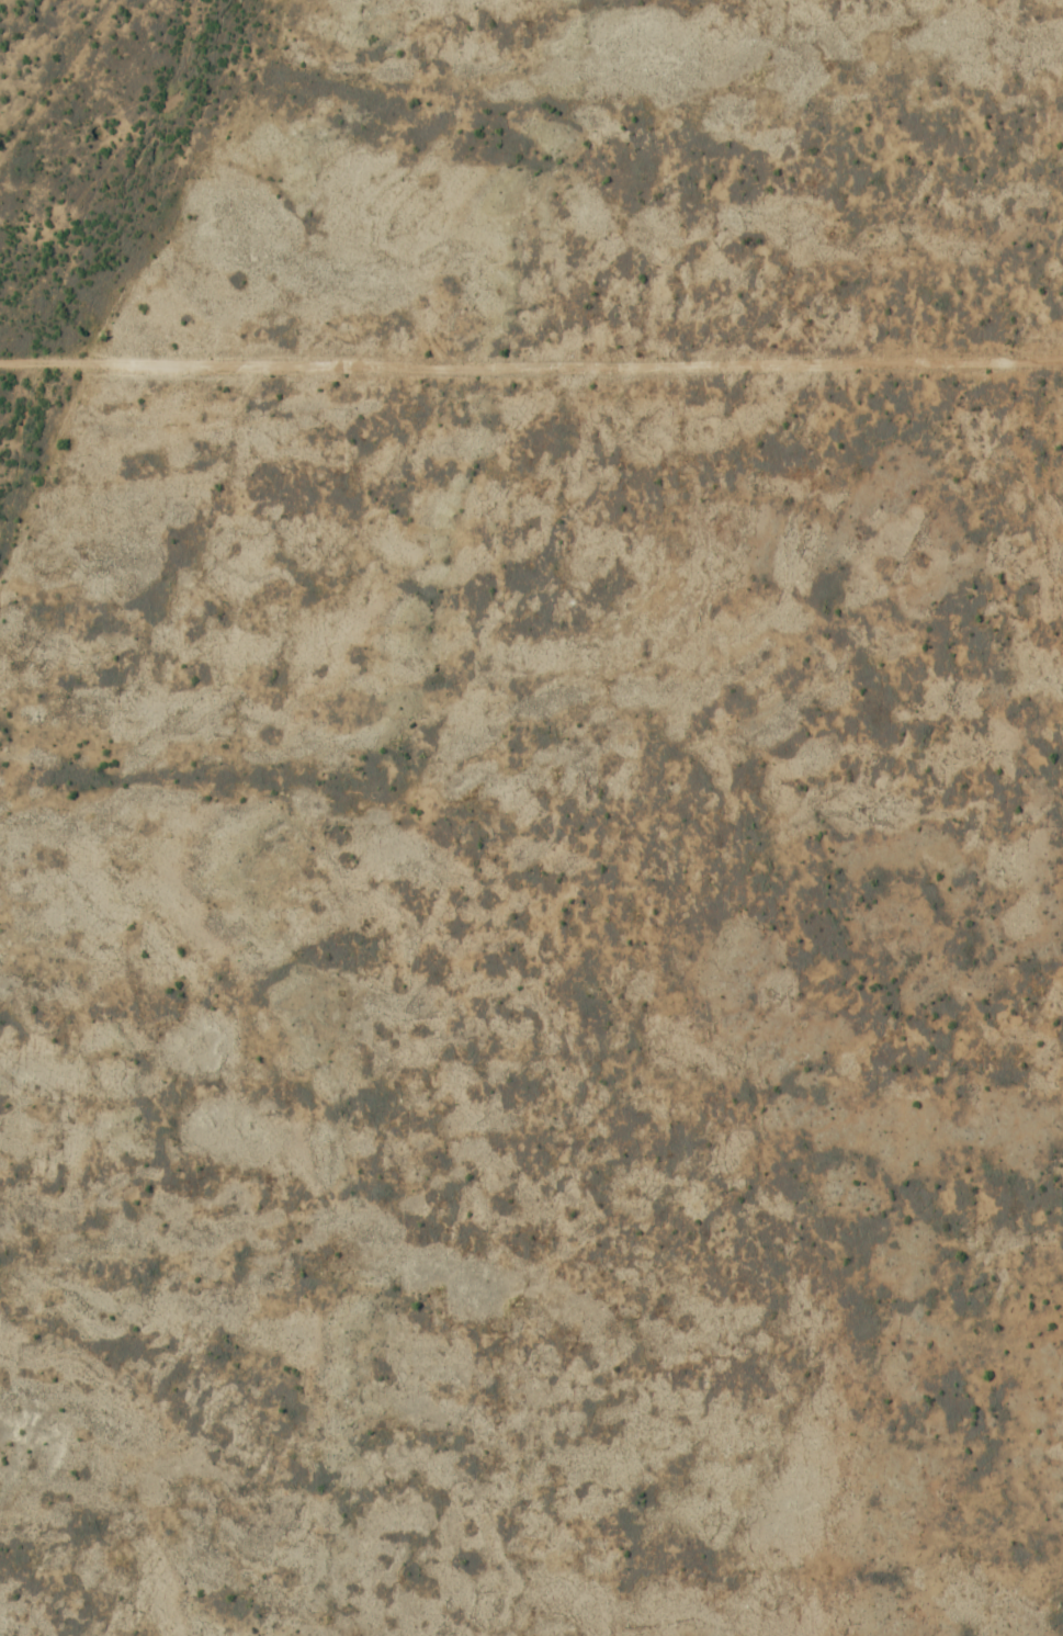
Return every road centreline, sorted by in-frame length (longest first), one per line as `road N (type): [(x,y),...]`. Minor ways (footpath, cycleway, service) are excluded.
road 1 (residential): [(1062,357),(436,368),(0,359)]

